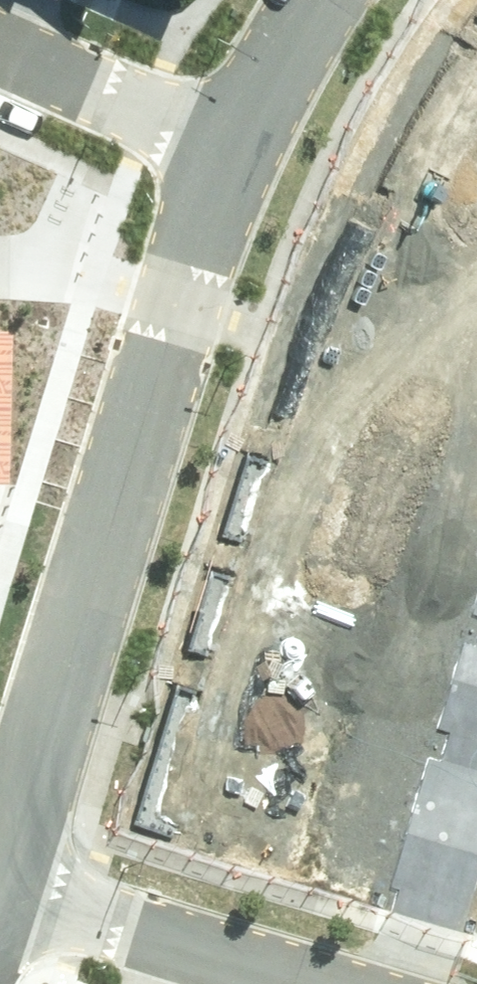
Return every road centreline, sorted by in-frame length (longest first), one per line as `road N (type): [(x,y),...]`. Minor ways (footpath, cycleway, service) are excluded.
road 1 (residential): [(1,884),(237,133)]
road 2 (residential): [(331,983),(1,884)]
road 3 (residential): [(237,133),(0,32)]
road 4 (residential): [(237,133),(313,0)]

